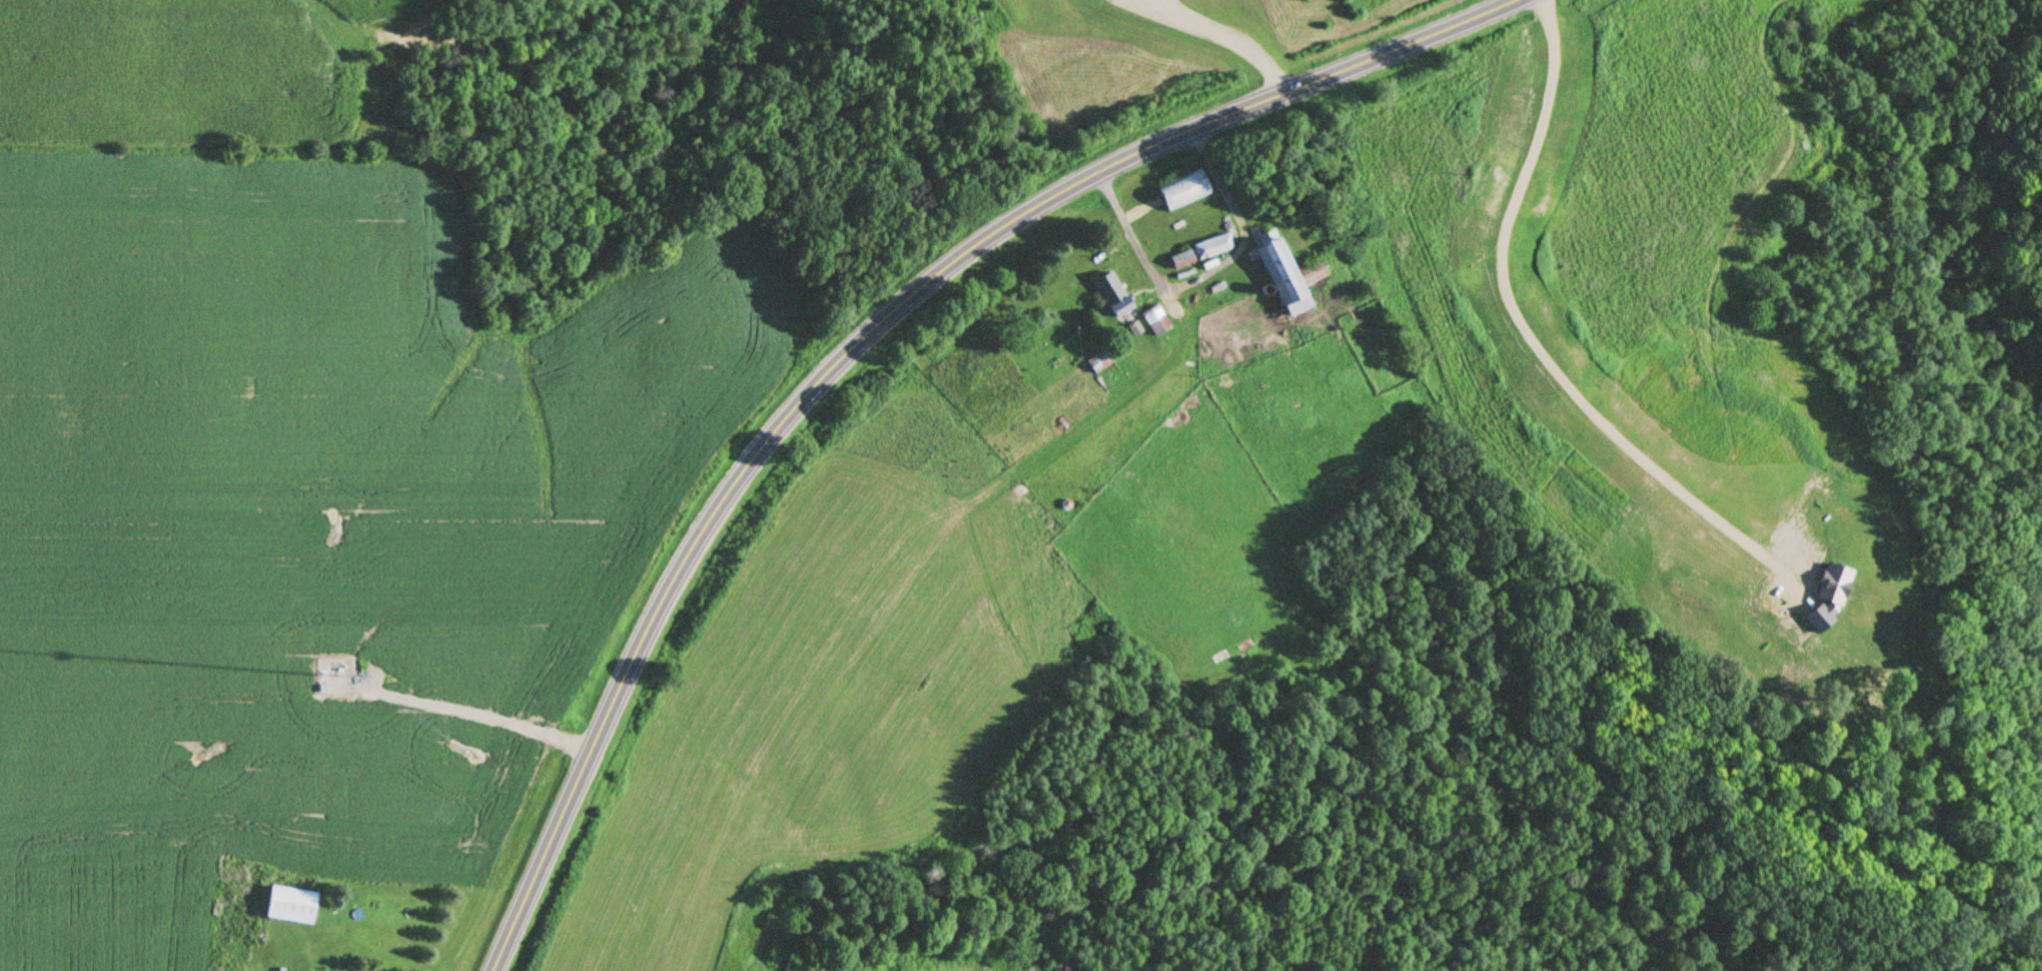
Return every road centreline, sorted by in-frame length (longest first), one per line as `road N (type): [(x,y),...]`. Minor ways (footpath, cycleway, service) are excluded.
road 1 (secondary): [(497,970),(565,807),(696,539),(799,389),(899,292),(1041,191),(1492,0)]

